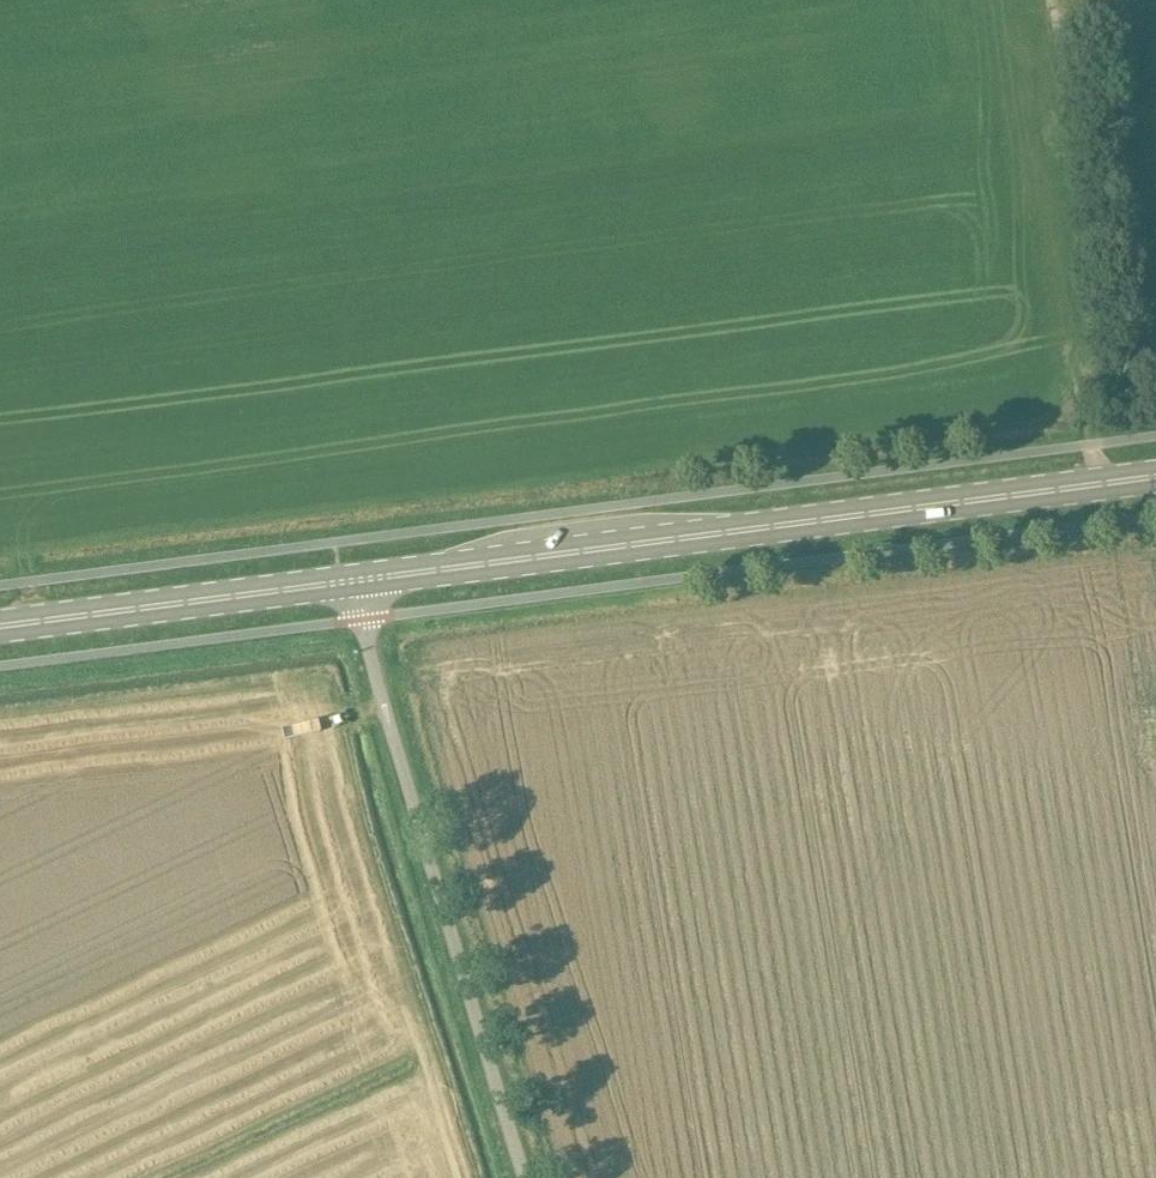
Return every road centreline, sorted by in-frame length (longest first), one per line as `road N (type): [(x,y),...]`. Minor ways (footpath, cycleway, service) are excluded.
road 1 (primary): [(1155,477),(353,581)]
road 2 (unclassified): [(526,1177),(353,581)]
road 3 (primary): [(353,581),(0,626)]

